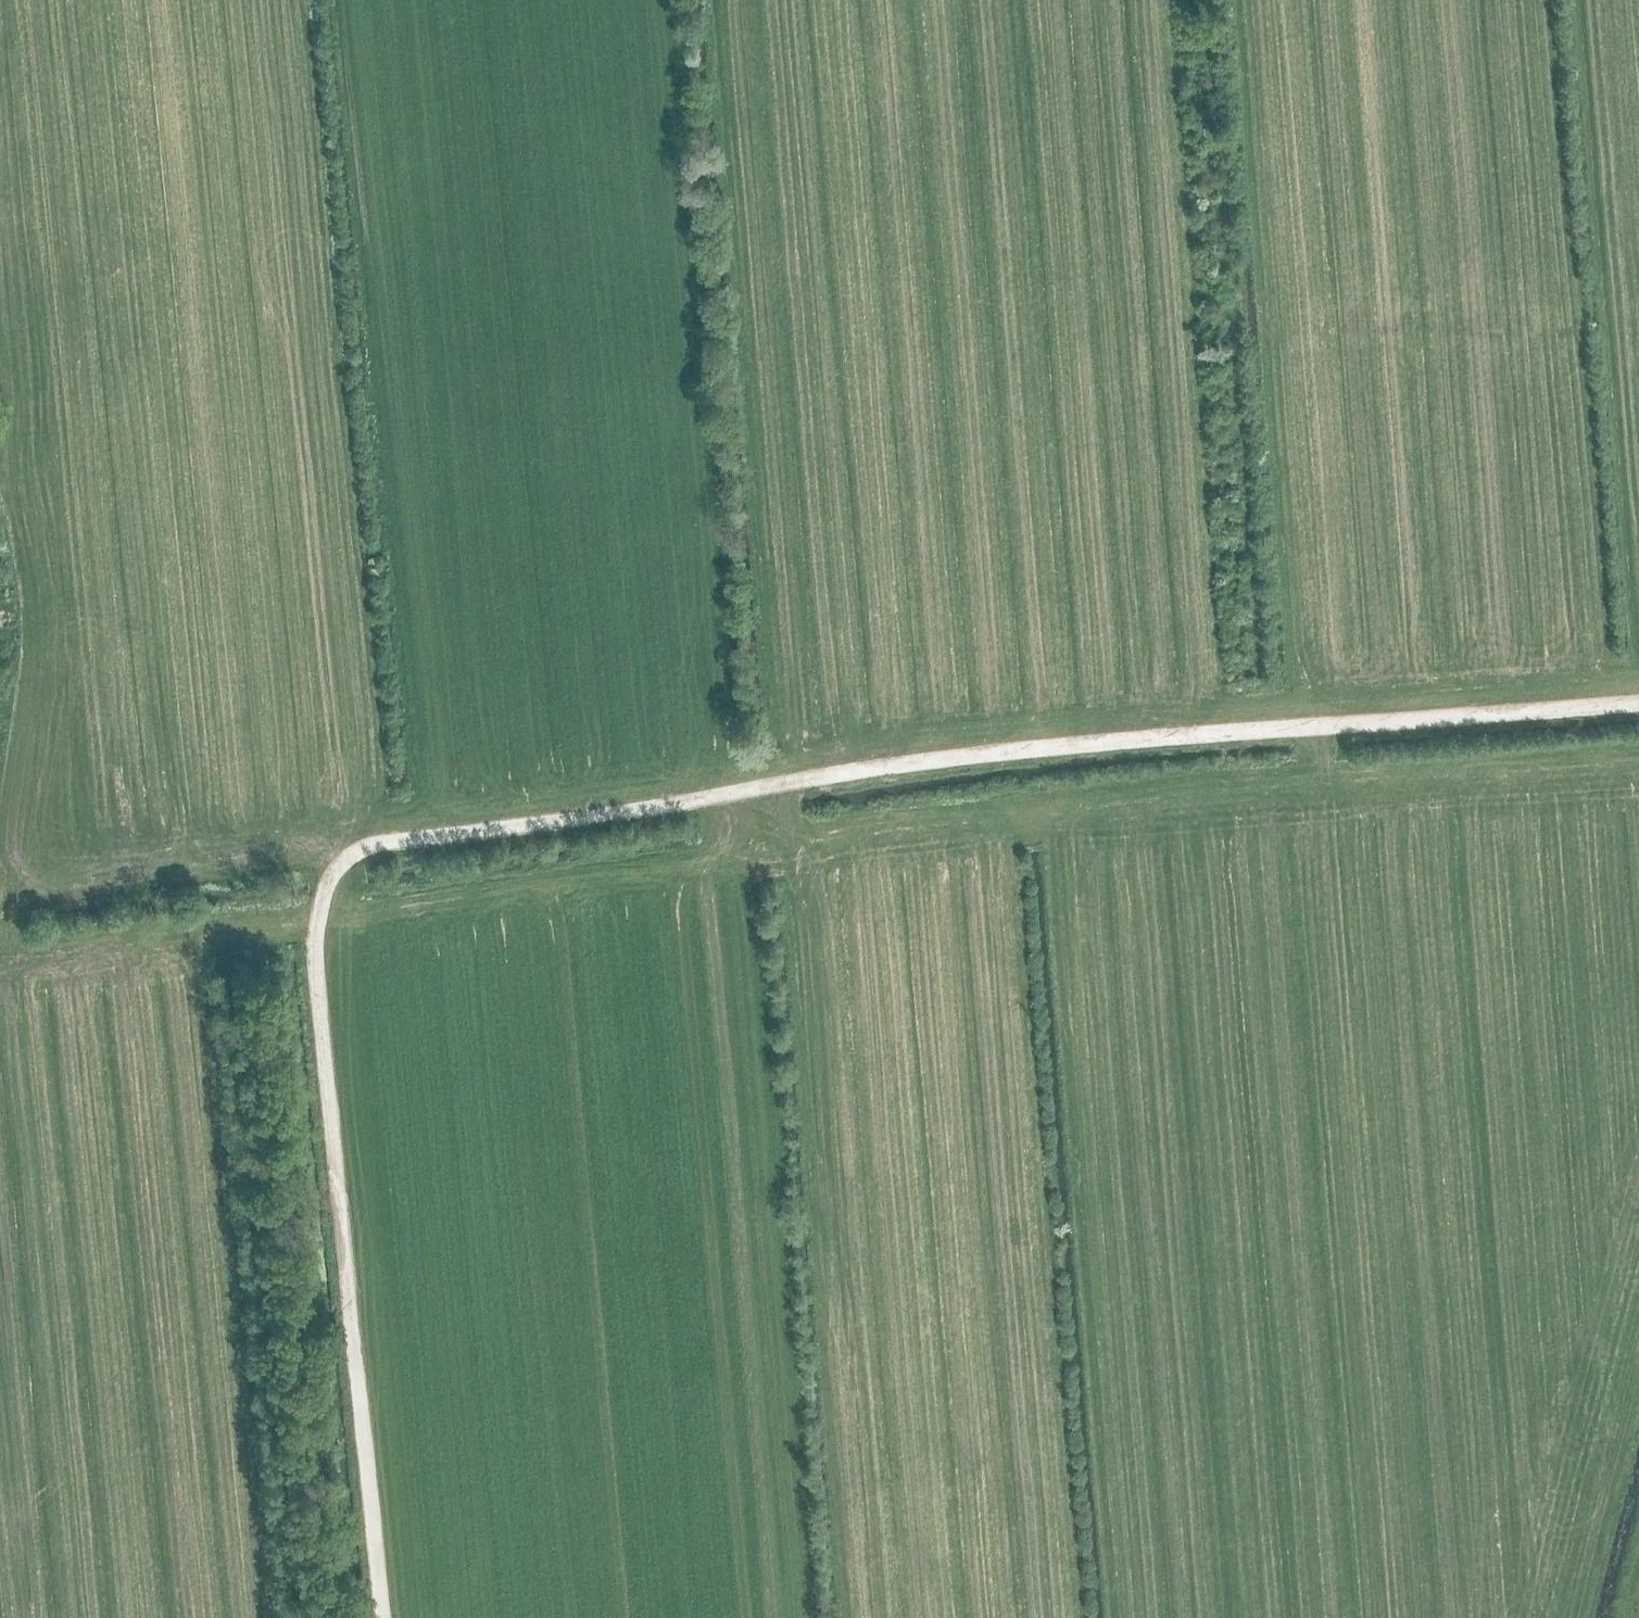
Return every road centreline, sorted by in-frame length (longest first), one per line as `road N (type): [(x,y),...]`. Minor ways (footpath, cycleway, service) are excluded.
road 1 (track): [(1638,701),(925,763),(358,851),(323,897),(316,976),(383,1617)]
road 2 (track): [(0,494),(23,548),(32,672),(7,862),(10,936),(36,949),(59,948),(320,915)]

